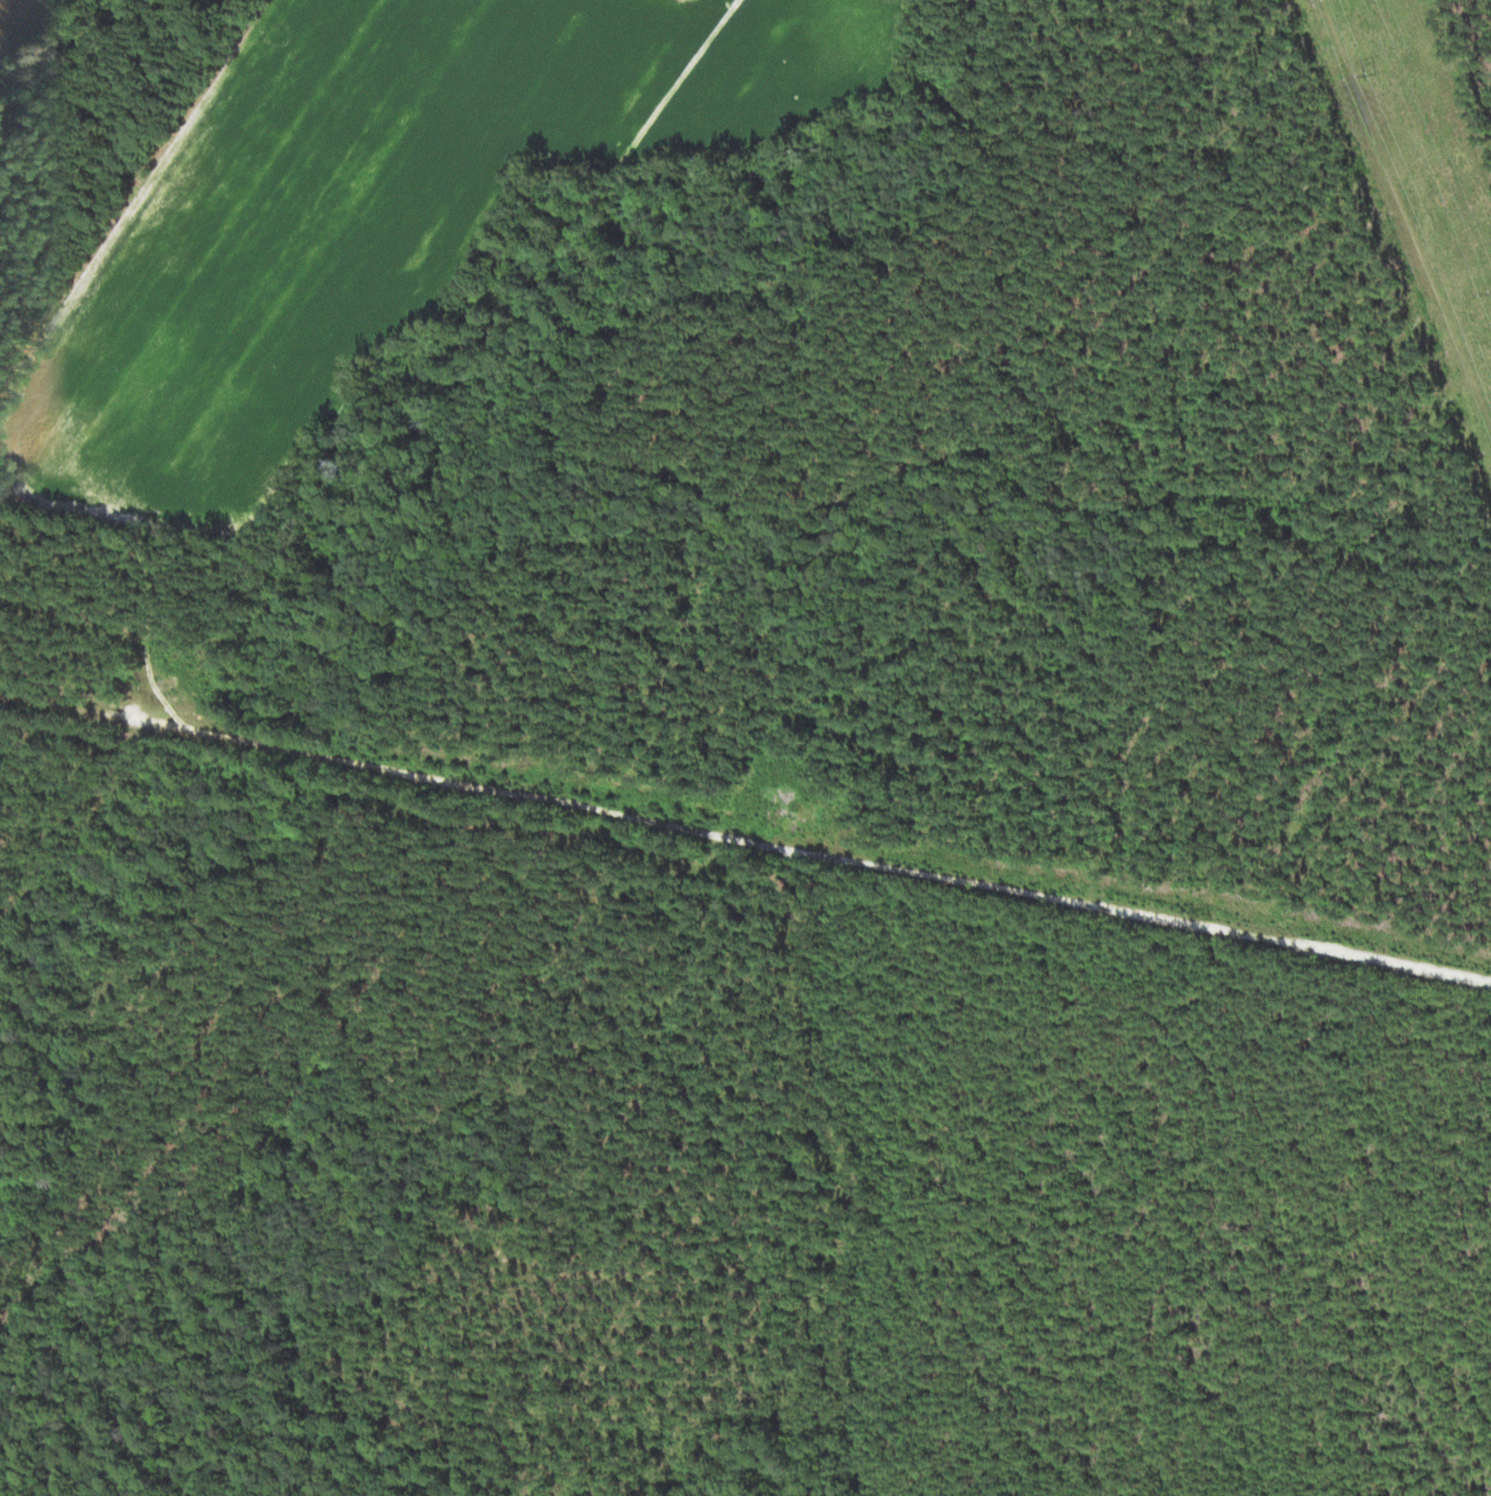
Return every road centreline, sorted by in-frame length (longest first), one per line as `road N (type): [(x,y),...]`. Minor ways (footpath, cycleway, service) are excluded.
road 1 (residential): [(954,870),(0,687)]
road 2 (residential): [(1490,976),(954,870)]

